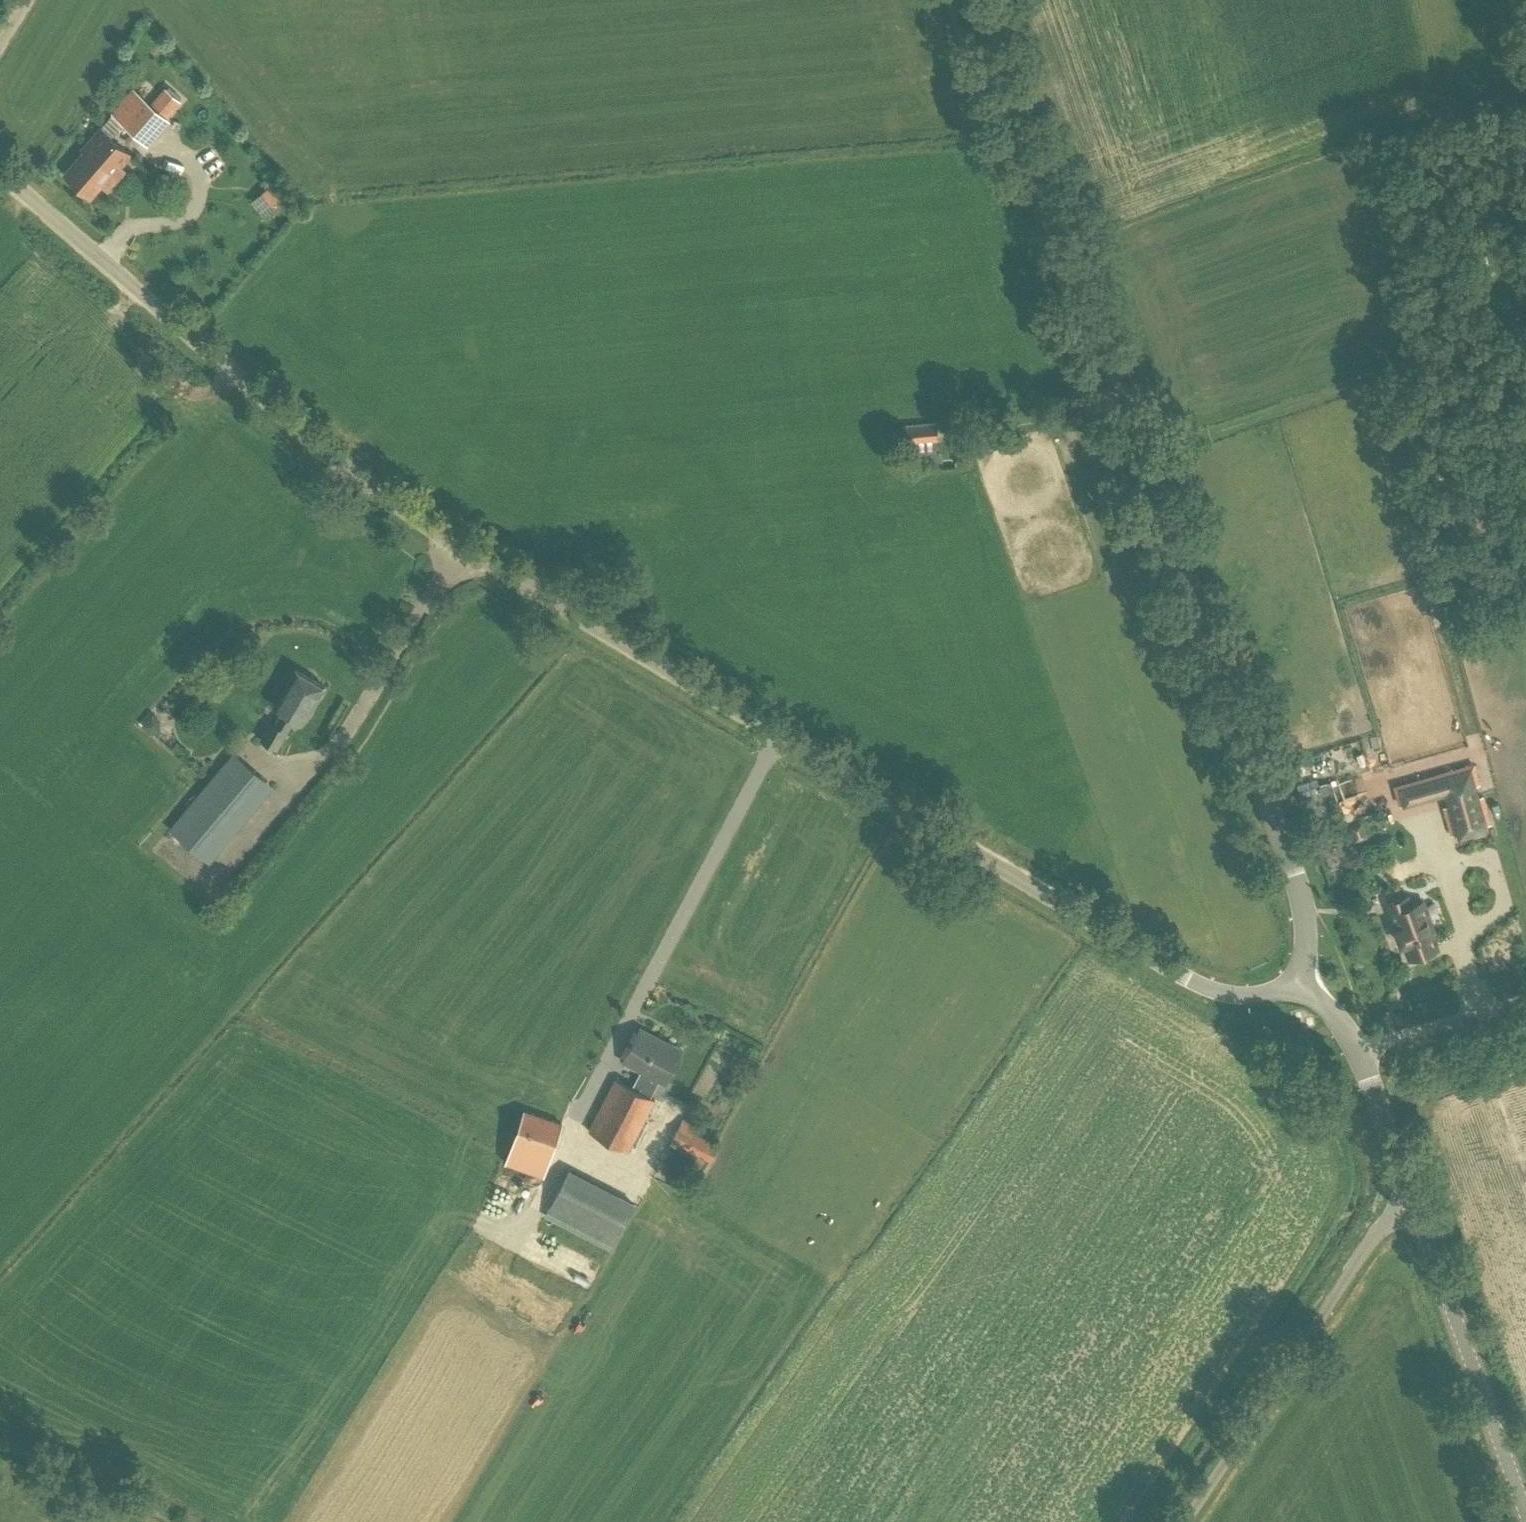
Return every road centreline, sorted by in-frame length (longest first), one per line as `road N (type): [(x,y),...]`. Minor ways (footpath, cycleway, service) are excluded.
road 1 (unclassified): [(1302,985),(1252,994),(1188,979),(363,482),(0,171)]
road 2 (tertiary): [(1302,985),(1302,900),(978,0)]
road 3 (unclassified): [(1187,1521),(1412,1191)]
road 4 (tertiary): [(1525,1507),(1412,1191)]
road 5 (tertiary): [(1412,1191),(1361,1047),(1302,985)]

